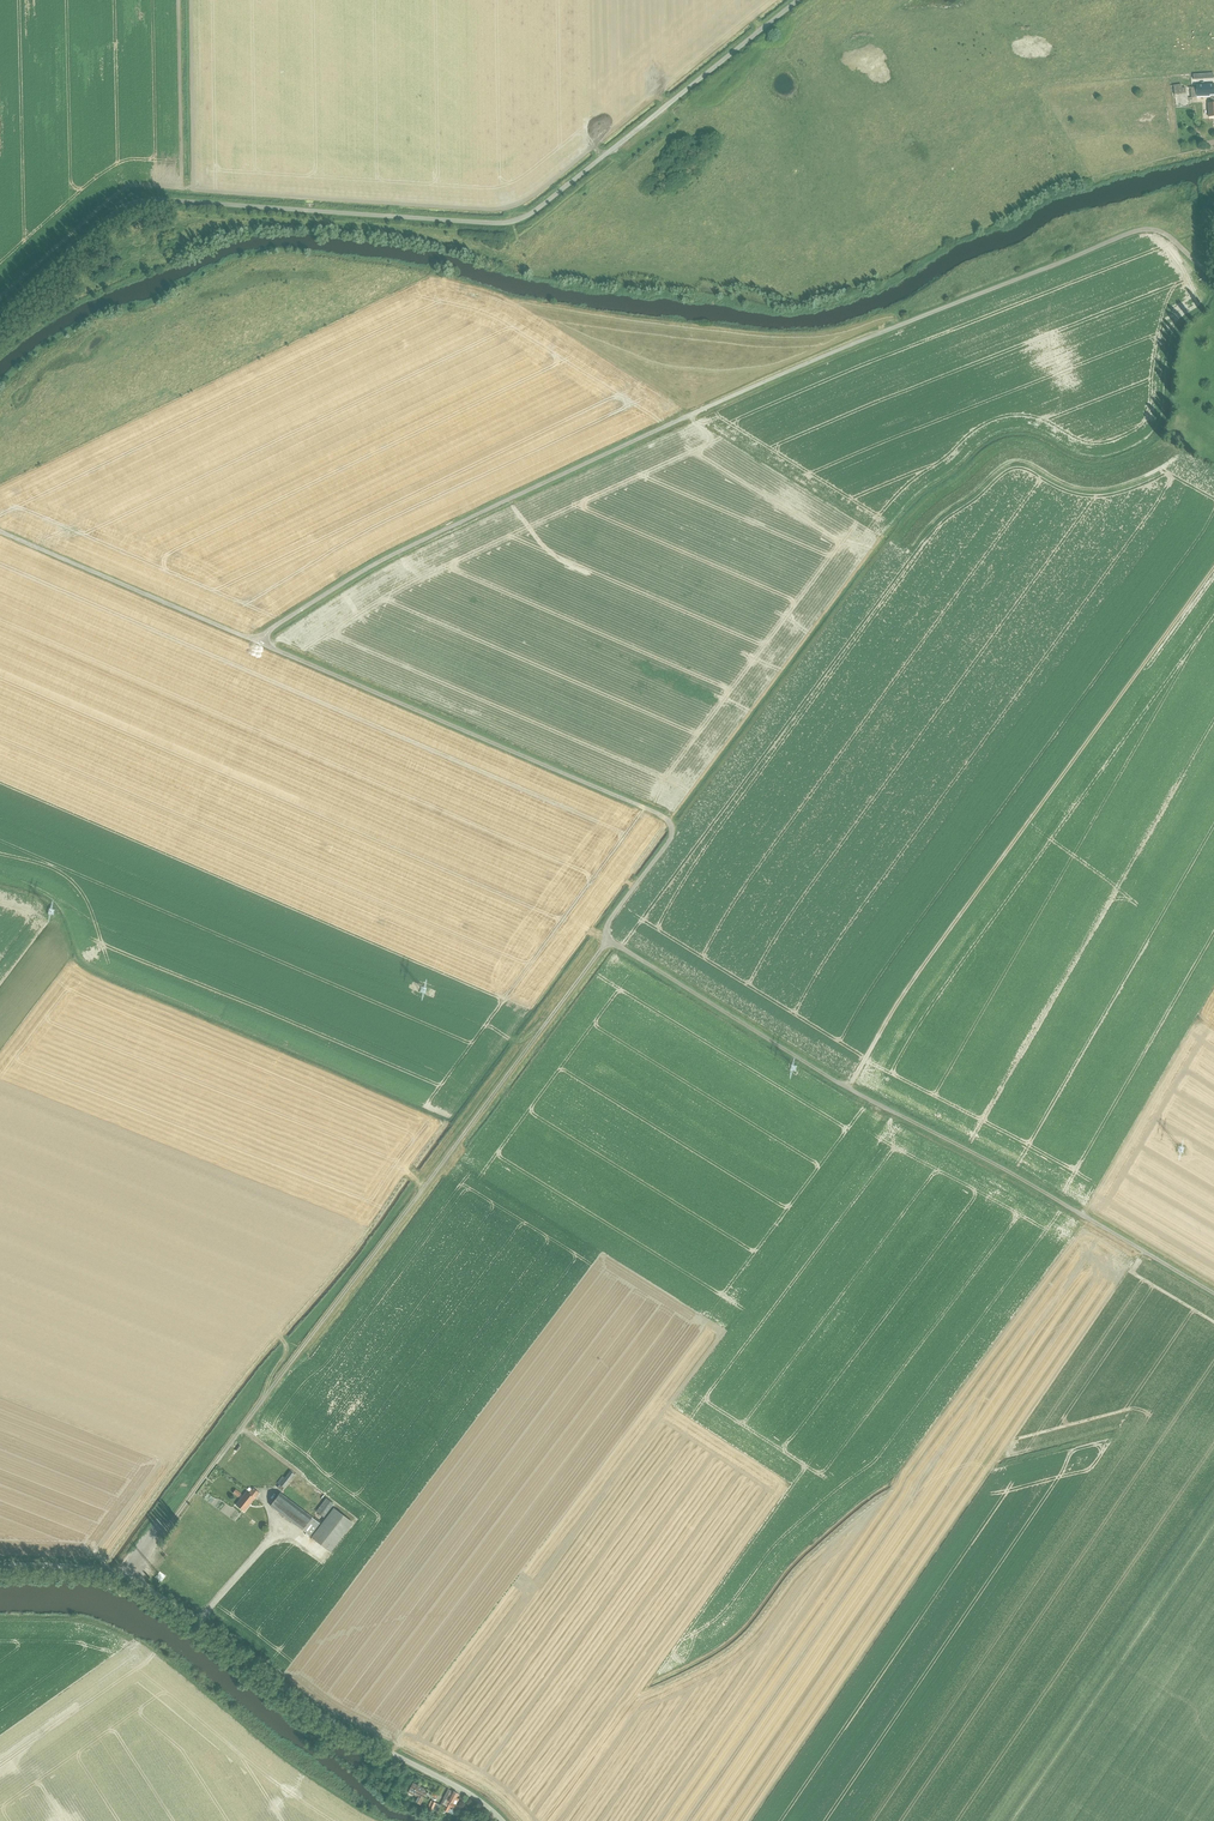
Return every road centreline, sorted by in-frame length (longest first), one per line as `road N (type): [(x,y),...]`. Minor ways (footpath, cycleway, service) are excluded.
road 1 (track): [(256,640),(391,554),(771,379),(1134,231),(1173,239)]
road 2 (unclassified): [(0,317),(124,208),(143,200),(511,224),(799,0)]
road 3 (track): [(131,1576),(608,942)]
road 4 (track): [(608,942),(1213,1294)]
road 5 (track): [(608,942),(608,924),(660,856),(670,822),(256,640)]
road 6 (tertiary): [(500,1820),(478,1798),(315,1713),(131,1576)]
road 7 (track): [(0,530),(256,640)]
road 8 (tertiary): [(0,1564),(131,1576)]

